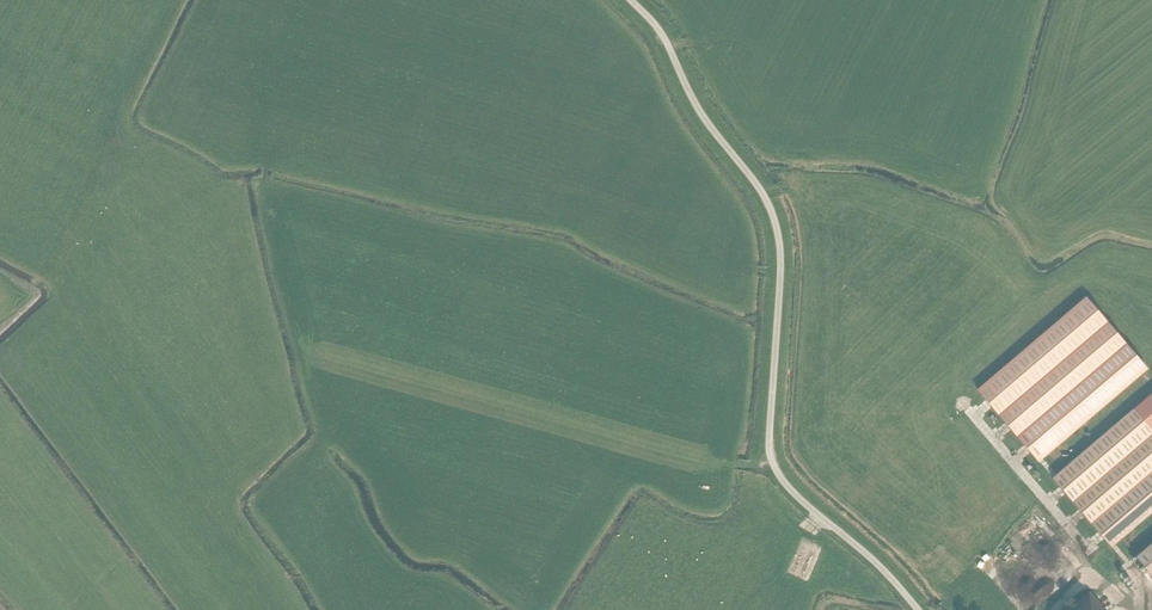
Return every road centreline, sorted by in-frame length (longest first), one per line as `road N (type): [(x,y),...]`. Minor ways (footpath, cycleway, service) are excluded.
road 1 (unclassified): [(919,609),(774,466),(785,262),(777,220),(697,112),(671,47),(630,0)]

